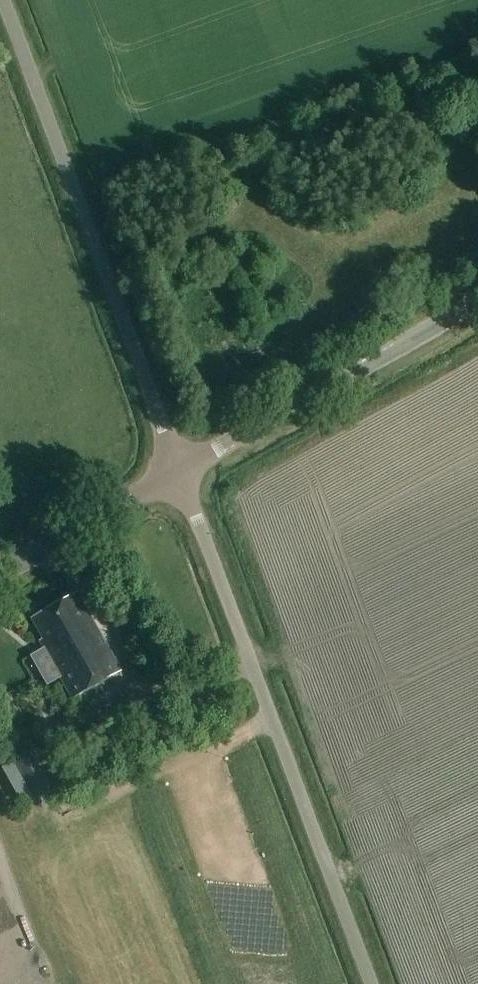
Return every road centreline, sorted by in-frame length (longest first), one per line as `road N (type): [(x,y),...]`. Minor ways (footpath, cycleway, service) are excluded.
road 1 (unclassified): [(373,983),(179,470)]
road 2 (unclassified): [(179,470),(4,0)]
road 3 (tertiary): [(179,470),(477,300)]
road 4 (tertiary): [(179,470),(0,572)]
road 5 (track): [(271,713),(197,759),(235,871)]

